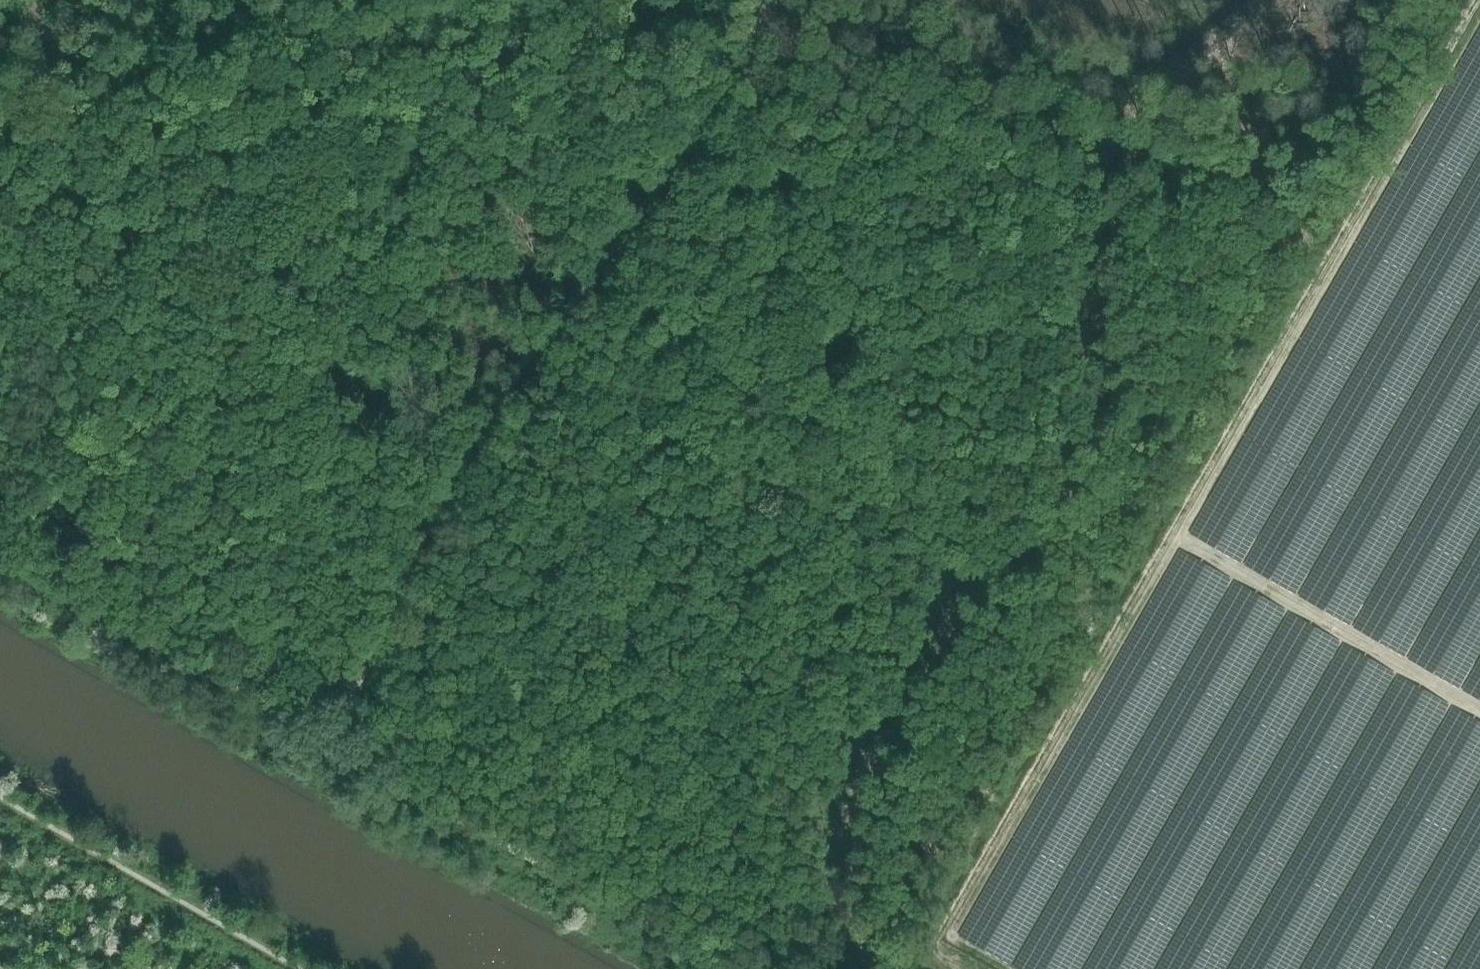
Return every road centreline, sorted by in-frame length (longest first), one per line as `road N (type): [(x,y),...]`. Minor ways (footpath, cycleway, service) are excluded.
road 1 (track): [(329,743),(464,453),(523,362),(636,220),(770,0)]
road 2 (track): [(329,743),(725,968)]
road 3 (track): [(0,557),(329,743)]

